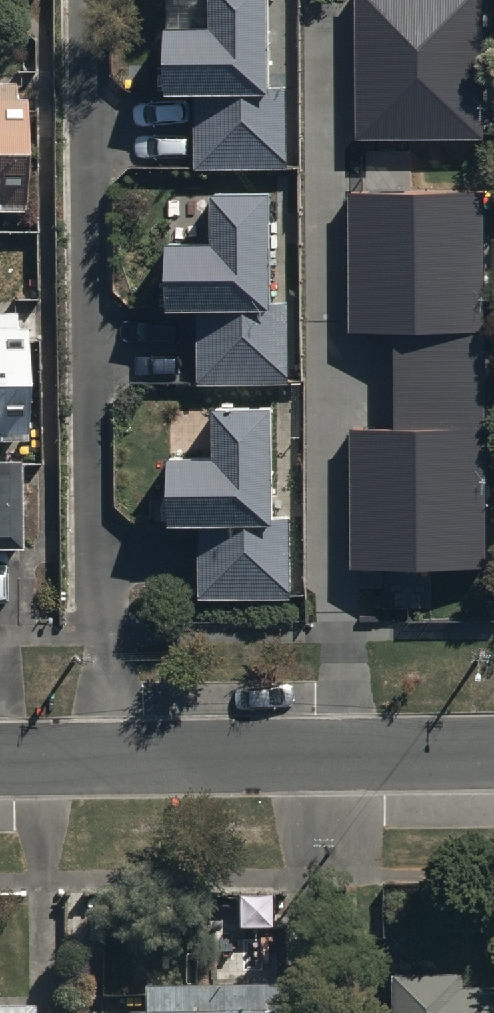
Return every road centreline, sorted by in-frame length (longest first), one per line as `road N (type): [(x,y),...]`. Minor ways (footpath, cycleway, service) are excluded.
road 1 (residential): [(493,751),(0,757)]

